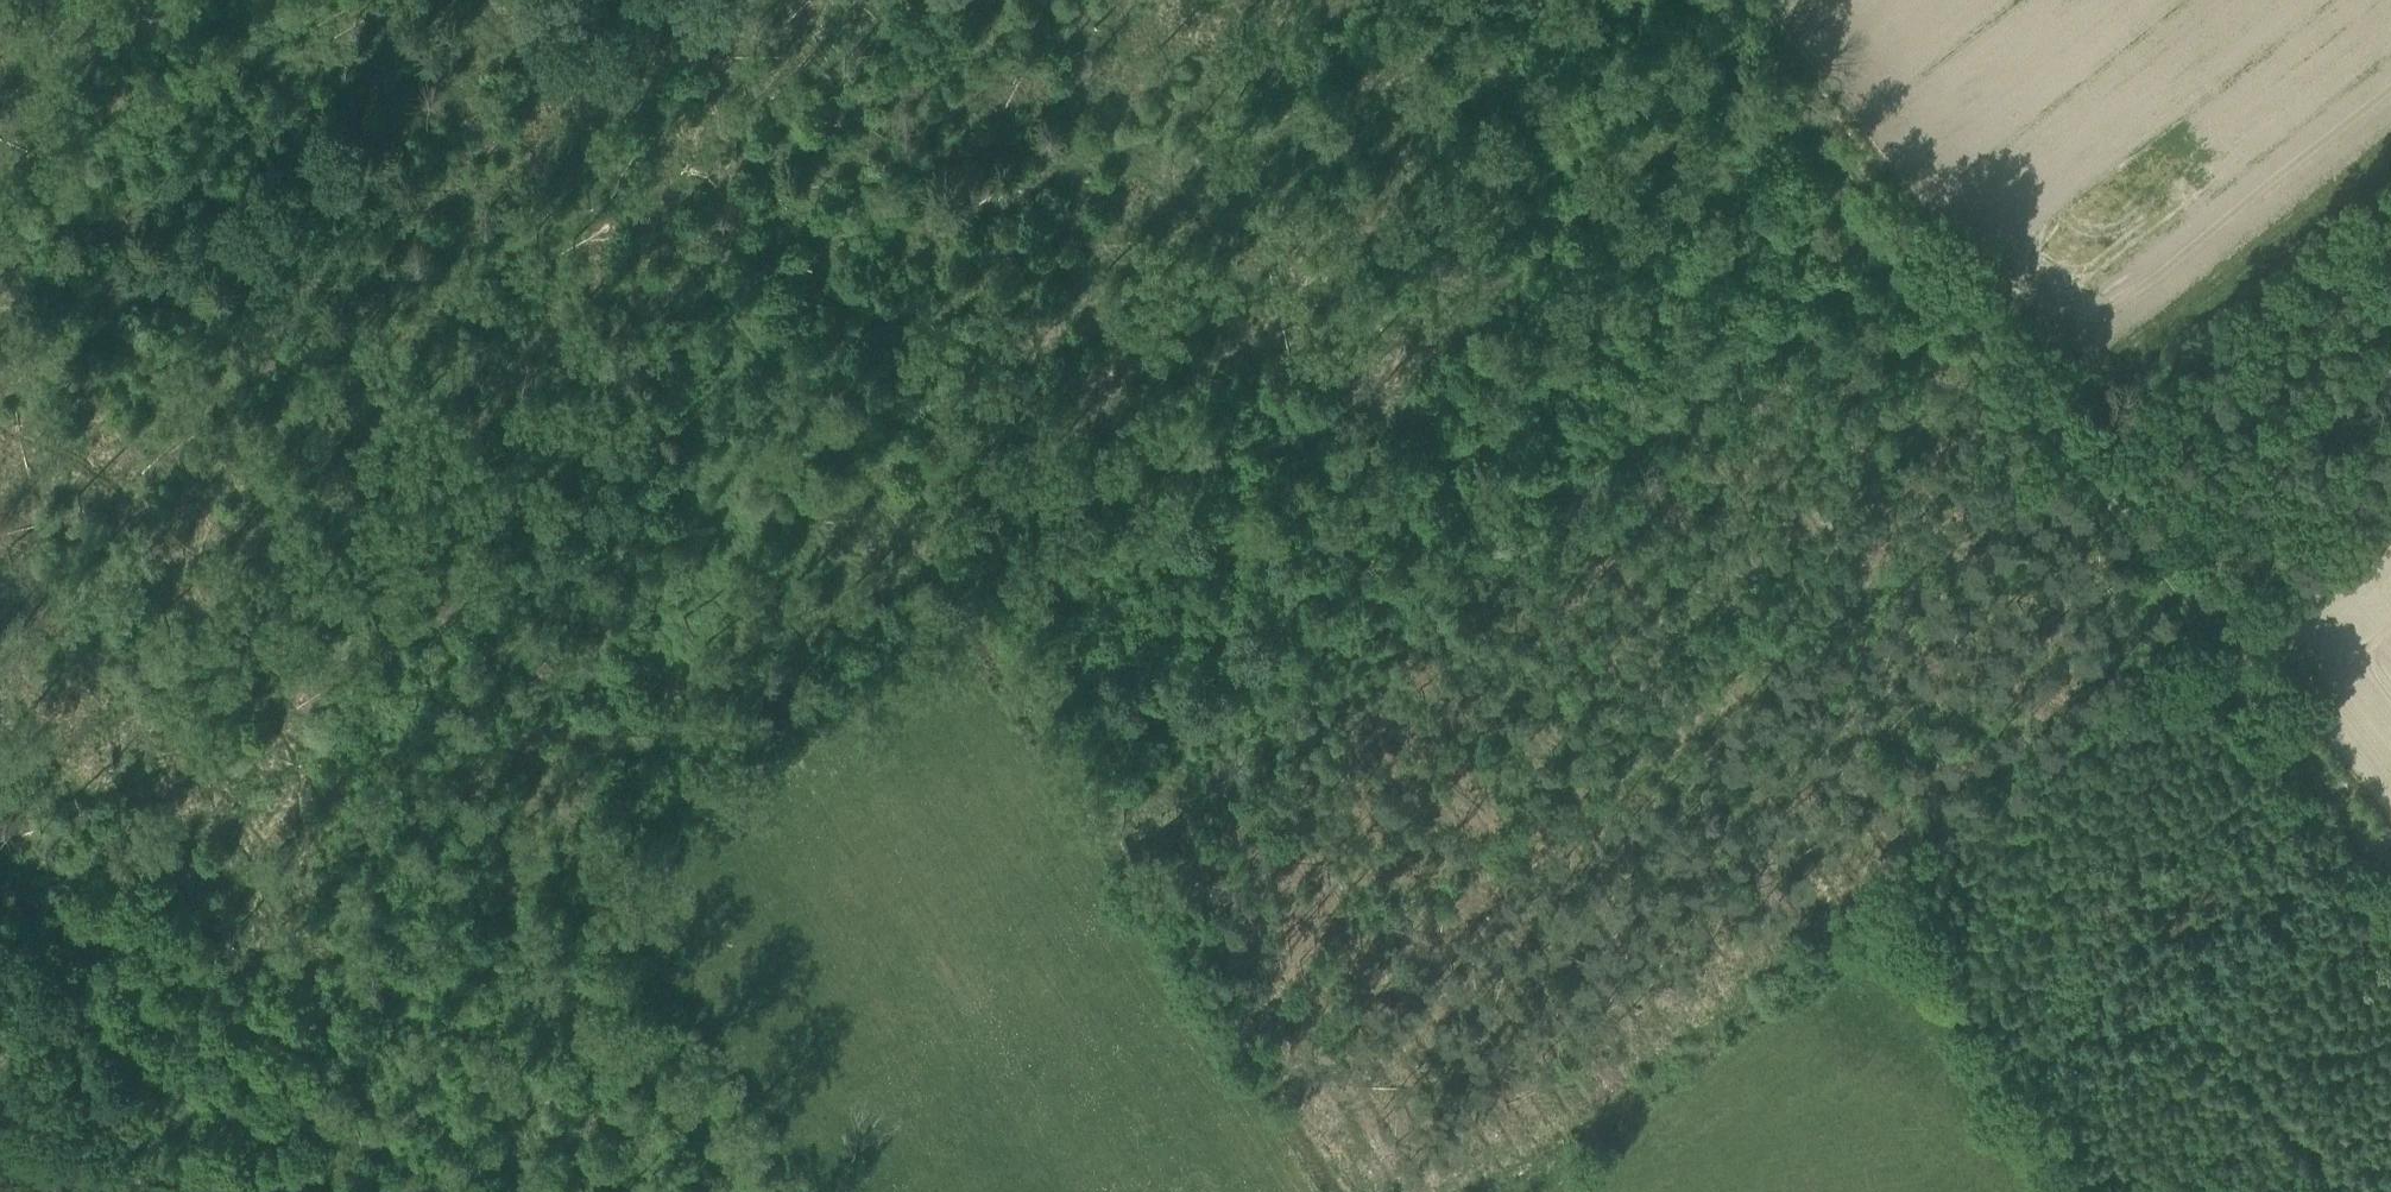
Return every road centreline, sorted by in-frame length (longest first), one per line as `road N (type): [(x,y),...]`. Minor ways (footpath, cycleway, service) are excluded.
road 1 (track): [(1707,0),(2390,869)]
road 2 (track): [(190,1191),(0,949)]

